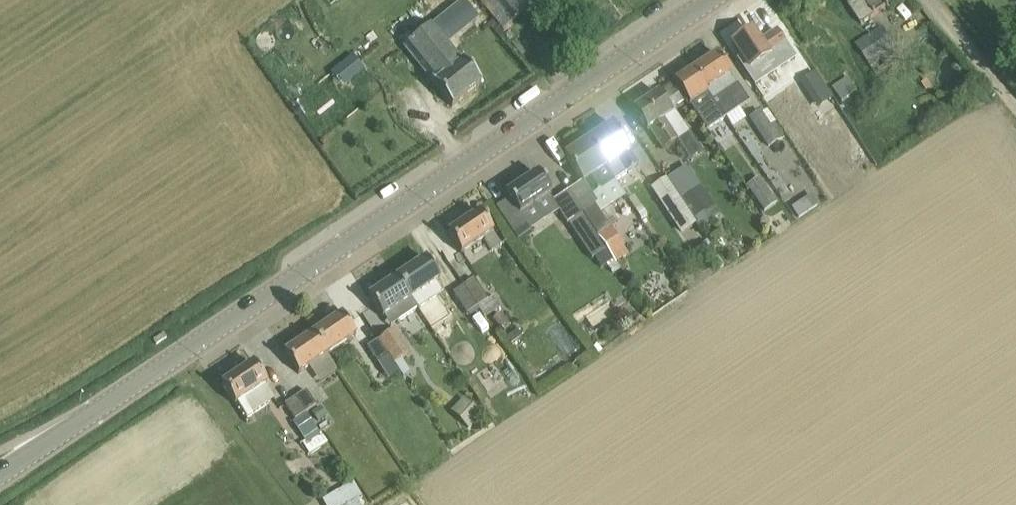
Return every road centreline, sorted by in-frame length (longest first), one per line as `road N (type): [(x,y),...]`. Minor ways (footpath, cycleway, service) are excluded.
road 1 (secondary): [(0,481),(710,0)]
road 2 (unclassified): [(1015,108),(928,0)]

